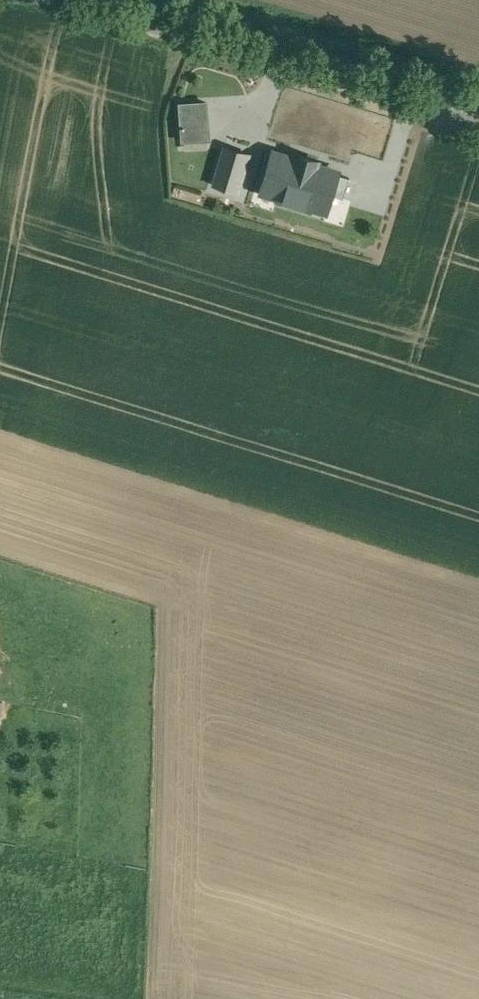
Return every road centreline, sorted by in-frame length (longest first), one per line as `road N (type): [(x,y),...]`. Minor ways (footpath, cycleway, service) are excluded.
road 1 (unclassified): [(47,0),(478,129)]

